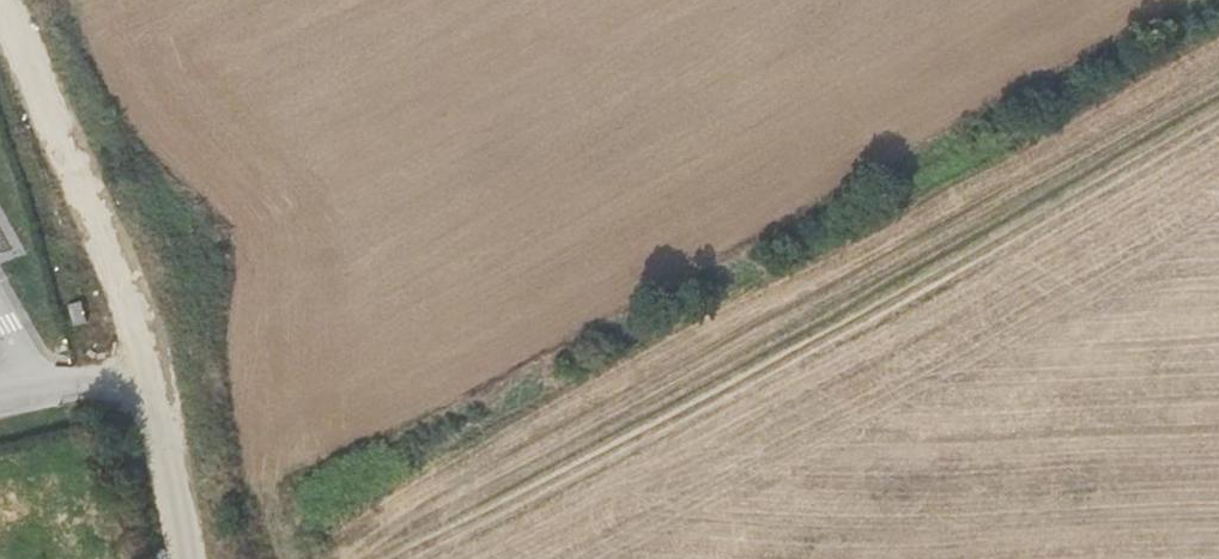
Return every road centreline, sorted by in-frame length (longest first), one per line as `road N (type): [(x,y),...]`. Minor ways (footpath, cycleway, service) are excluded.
road 1 (unclassified): [(181,558),(152,409),(122,309),(0,1)]

